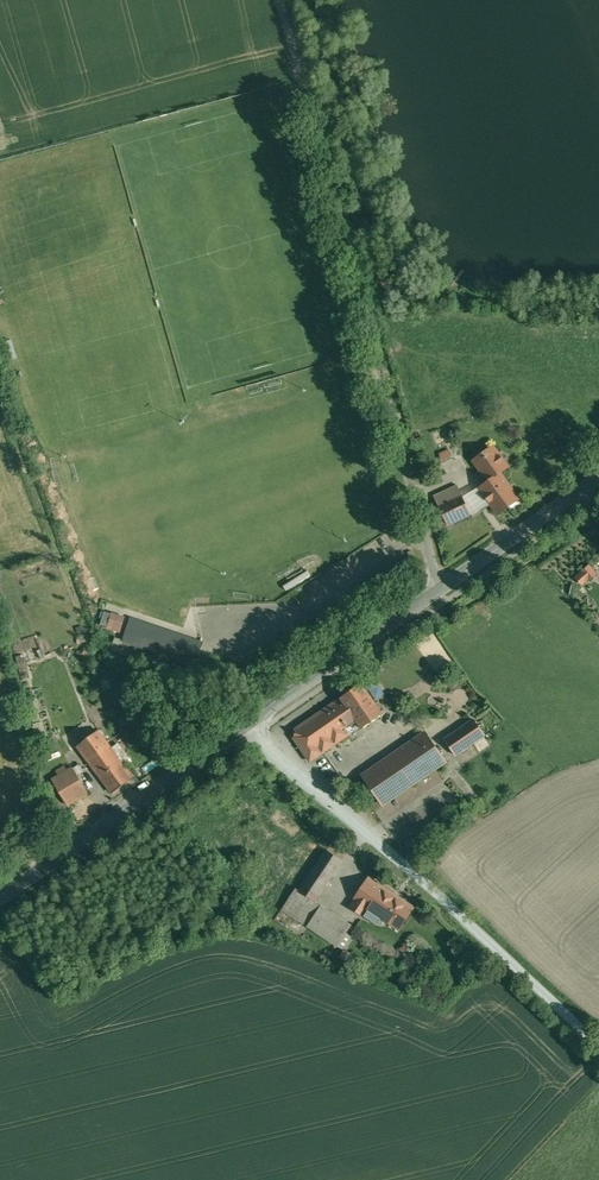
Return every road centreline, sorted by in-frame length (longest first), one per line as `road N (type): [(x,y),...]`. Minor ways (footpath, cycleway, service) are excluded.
road 1 (unclassified): [(281,0),(439,591)]
road 2 (unclassified): [(249,730),(598,1041)]
road 3 (secondary): [(439,591),(249,730)]
road 4 (secondary): [(249,730),(68,850)]
road 5 (secondary): [(598,478),(439,591)]

